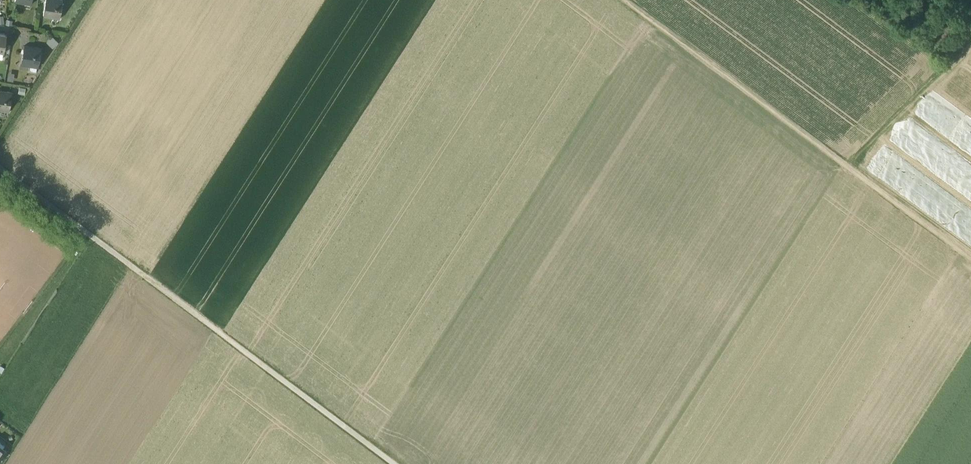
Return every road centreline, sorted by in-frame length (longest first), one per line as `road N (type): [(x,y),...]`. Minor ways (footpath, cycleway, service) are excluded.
road 1 (track): [(659,463),(835,187),(970,46)]
road 2 (track): [(0,167),(394,463)]
road 3 (track): [(627,0),(970,261)]

